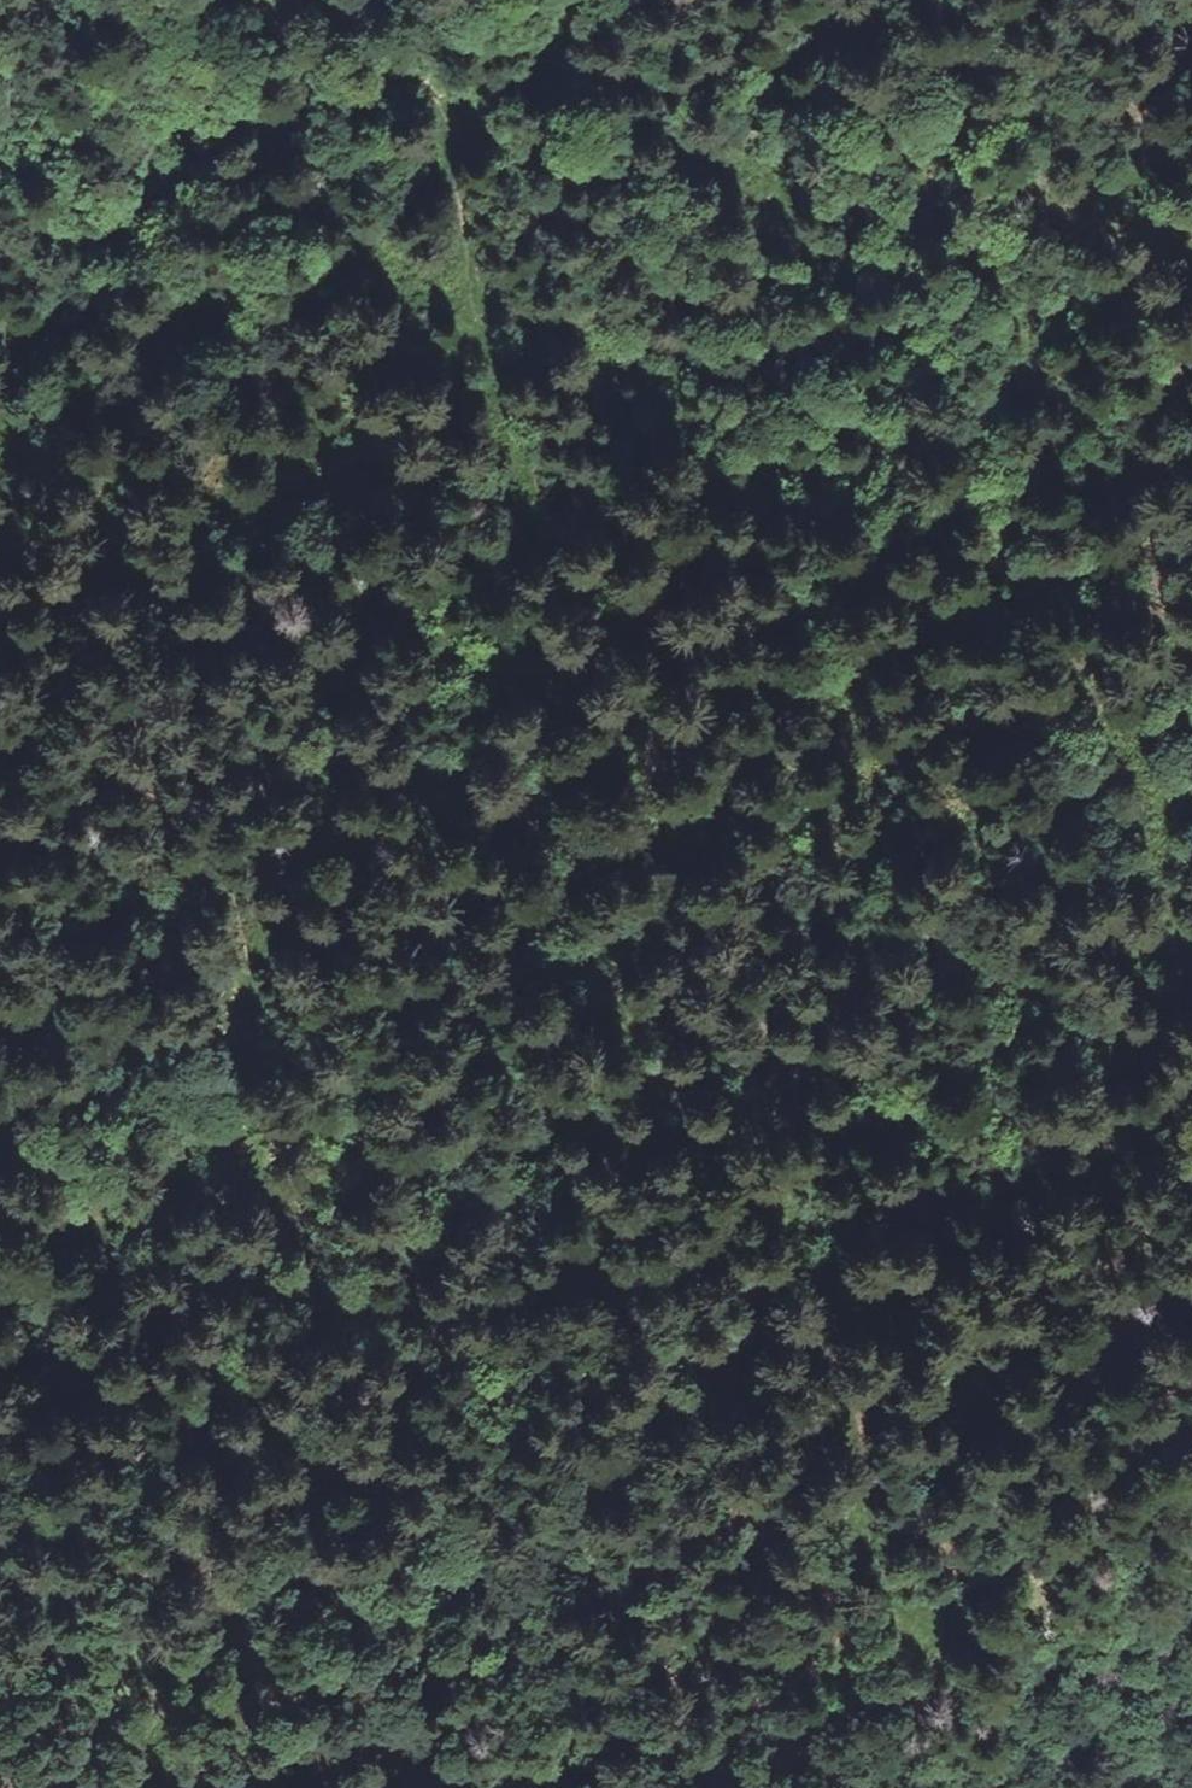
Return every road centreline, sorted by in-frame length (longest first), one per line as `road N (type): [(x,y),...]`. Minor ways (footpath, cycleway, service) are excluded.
road 1 (track): [(318,0),(427,88),(476,308),(546,515),(707,942),(762,1058),(823,1318),(868,1421),(879,1471),(872,1558),(897,1602),(959,1660)]

